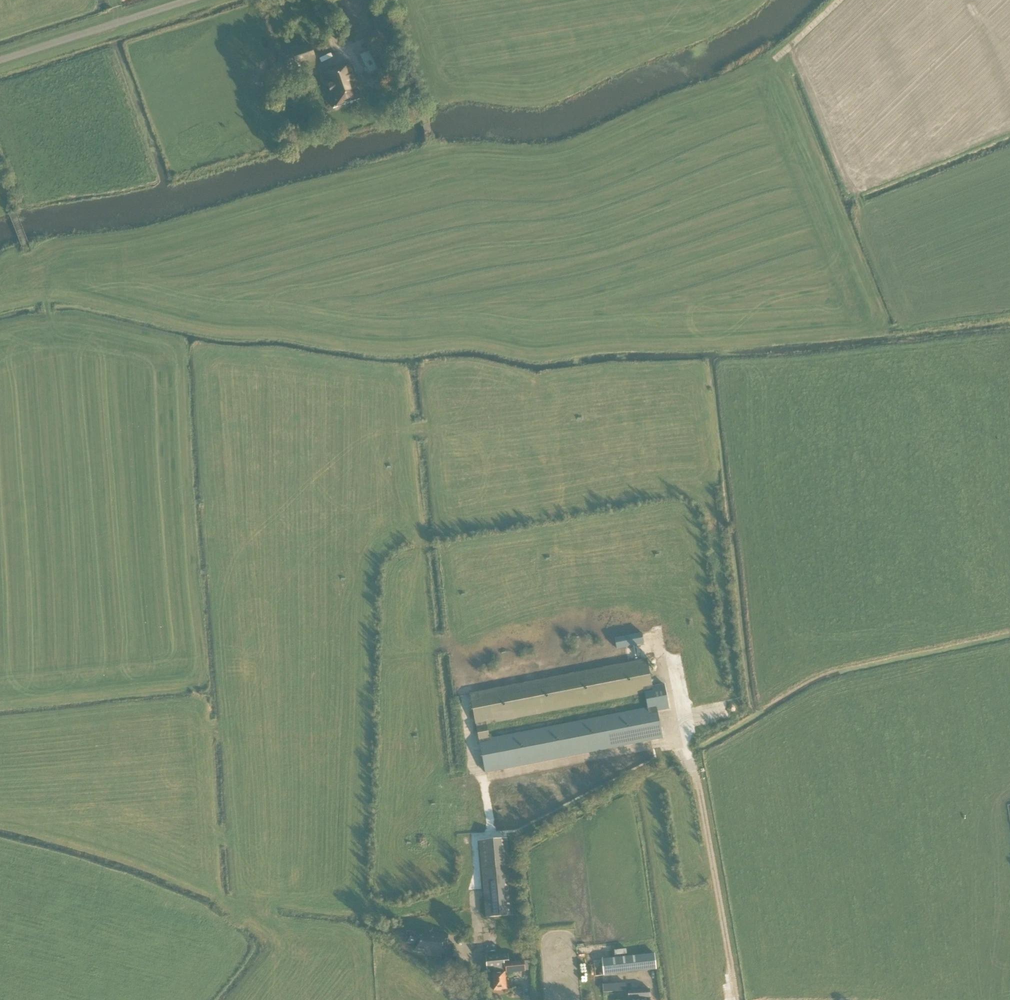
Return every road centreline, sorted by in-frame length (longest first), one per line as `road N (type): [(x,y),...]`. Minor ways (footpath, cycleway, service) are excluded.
road 1 (unclassified): [(0,61),(189,0)]

